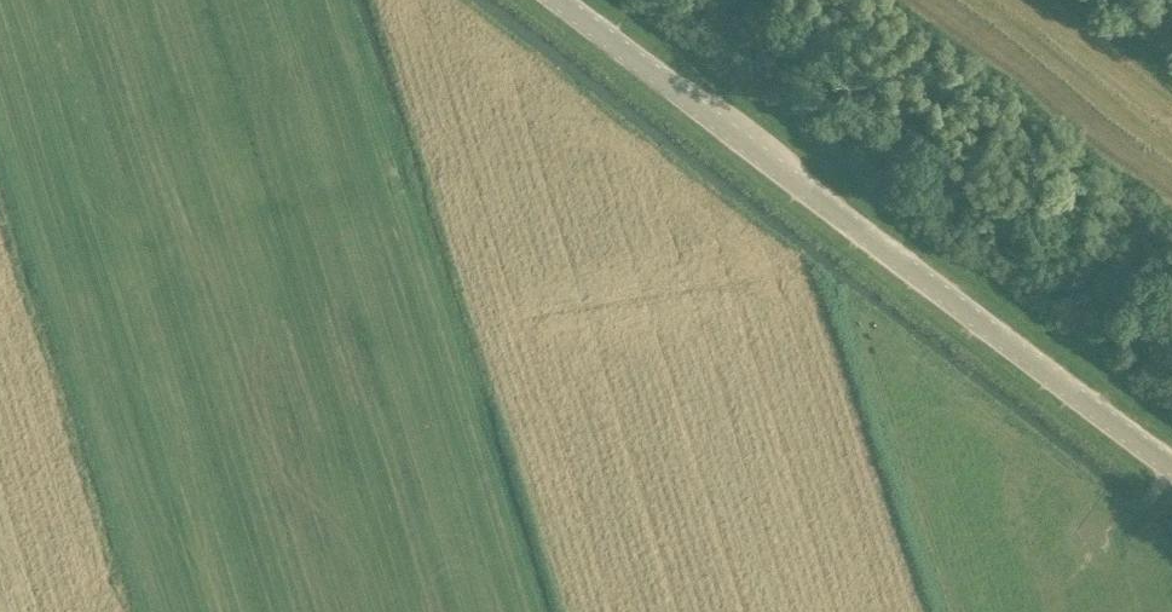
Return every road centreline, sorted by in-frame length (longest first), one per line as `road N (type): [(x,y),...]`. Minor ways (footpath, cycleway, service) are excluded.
road 1 (unclassified): [(1171,466),(554,0)]

